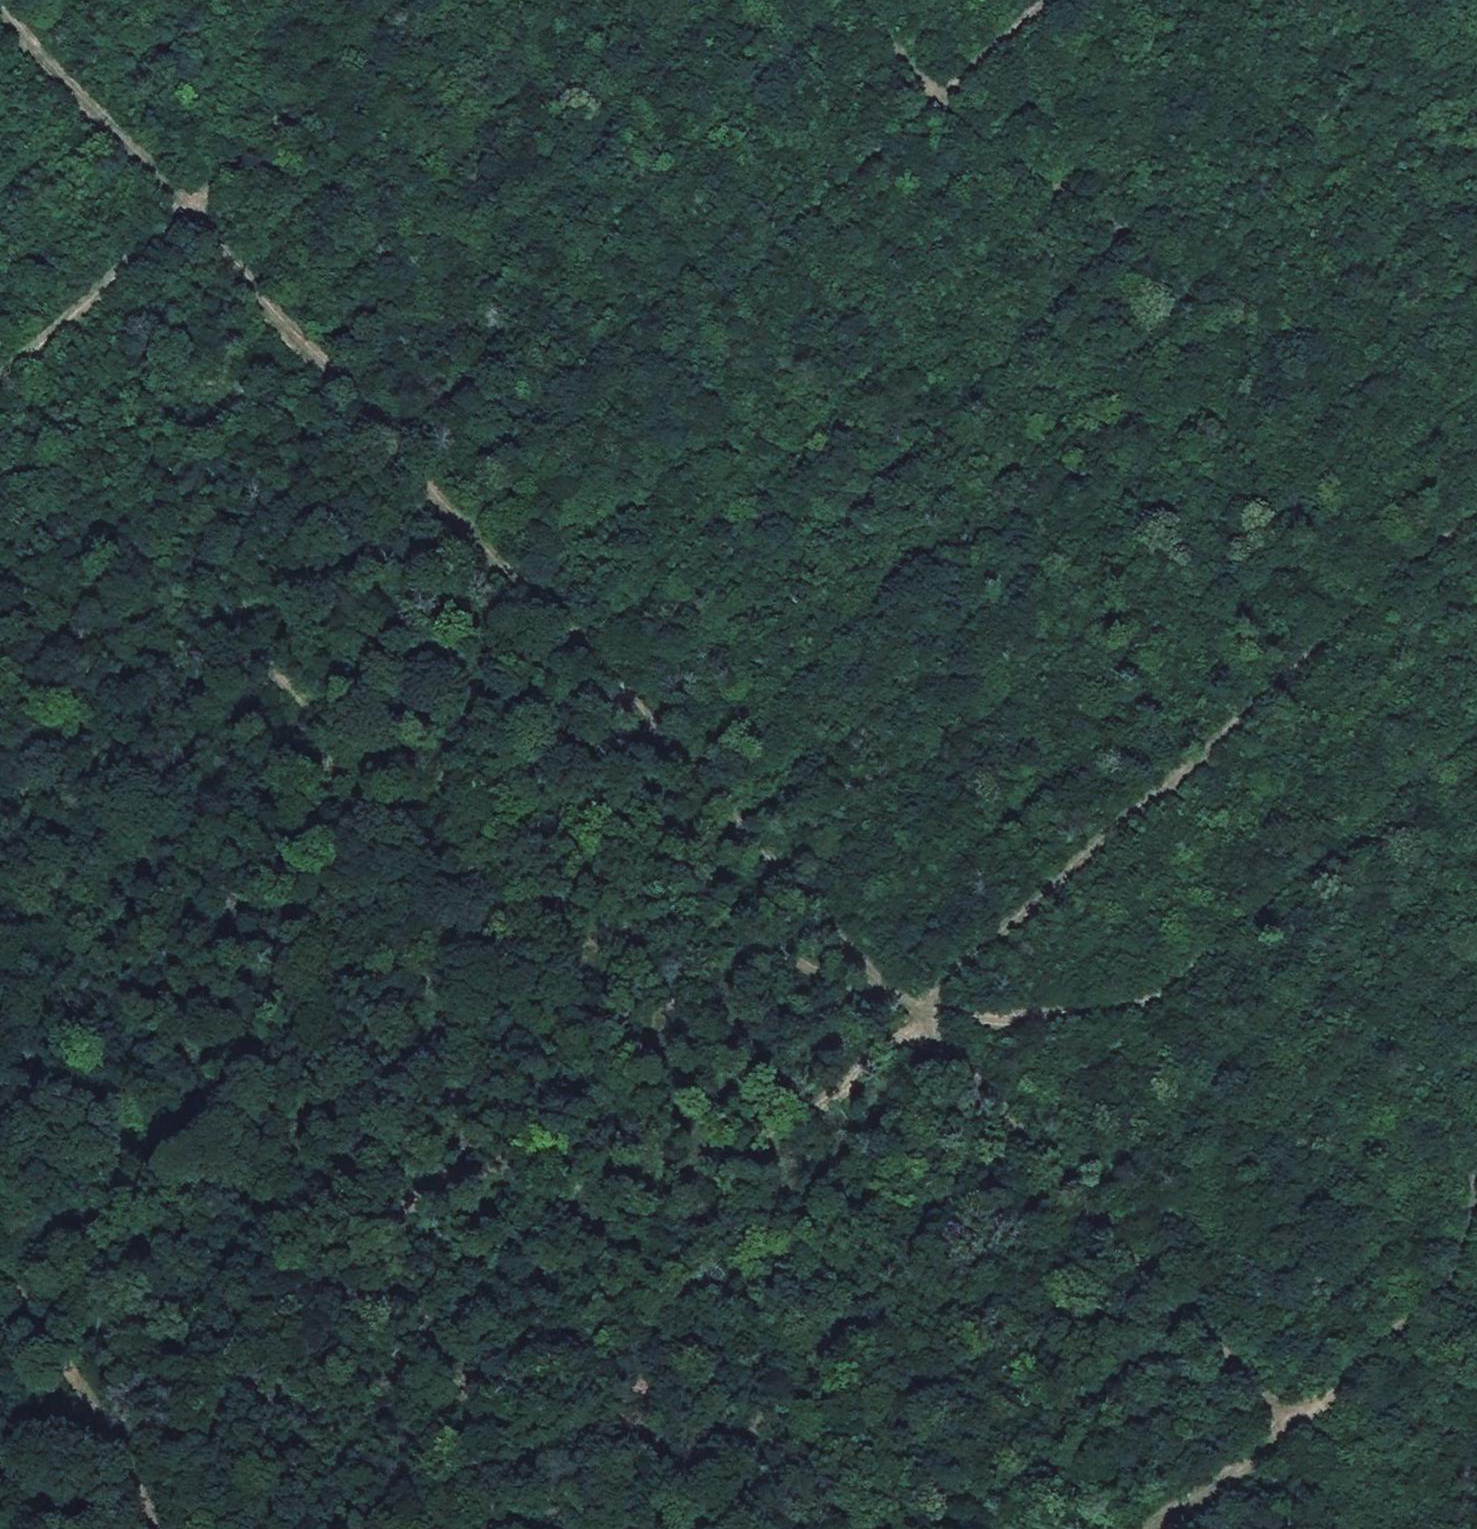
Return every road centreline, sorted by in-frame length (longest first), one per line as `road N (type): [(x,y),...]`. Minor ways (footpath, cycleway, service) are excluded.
road 1 (track): [(1476,1141),(1418,1307),(1158,1528)]
road 2 (track): [(0,1273),(133,1463),(159,1528)]

